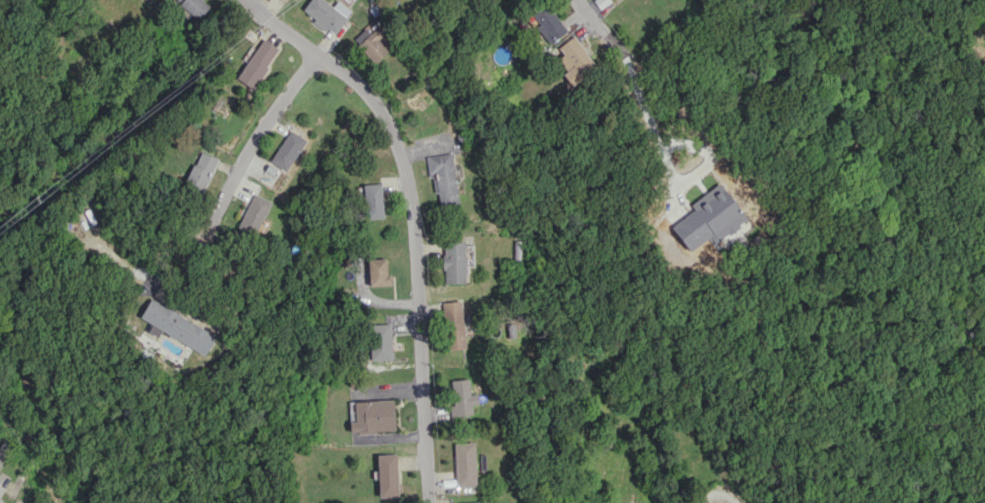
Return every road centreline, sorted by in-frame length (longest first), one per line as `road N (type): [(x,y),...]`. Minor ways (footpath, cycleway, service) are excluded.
road 1 (residential): [(252,0),(316,55),(350,72),(393,124),(416,228),(430,502)]
road 2 (residential): [(316,55),(249,150),(206,235),(172,247),(151,282)]

